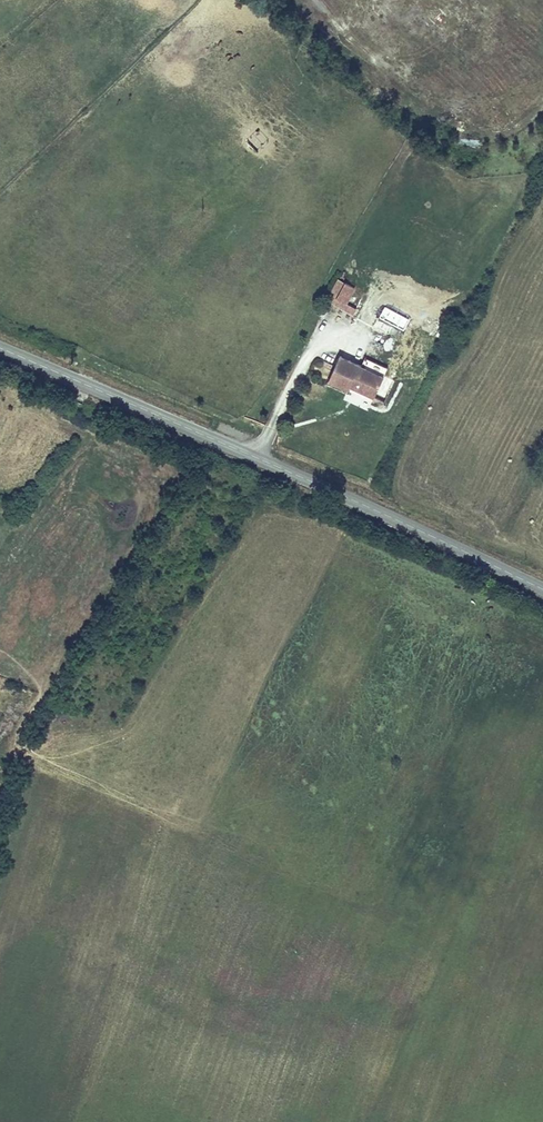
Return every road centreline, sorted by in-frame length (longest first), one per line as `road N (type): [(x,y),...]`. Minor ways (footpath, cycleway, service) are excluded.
road 1 (tertiary): [(542,590),(0,349)]

